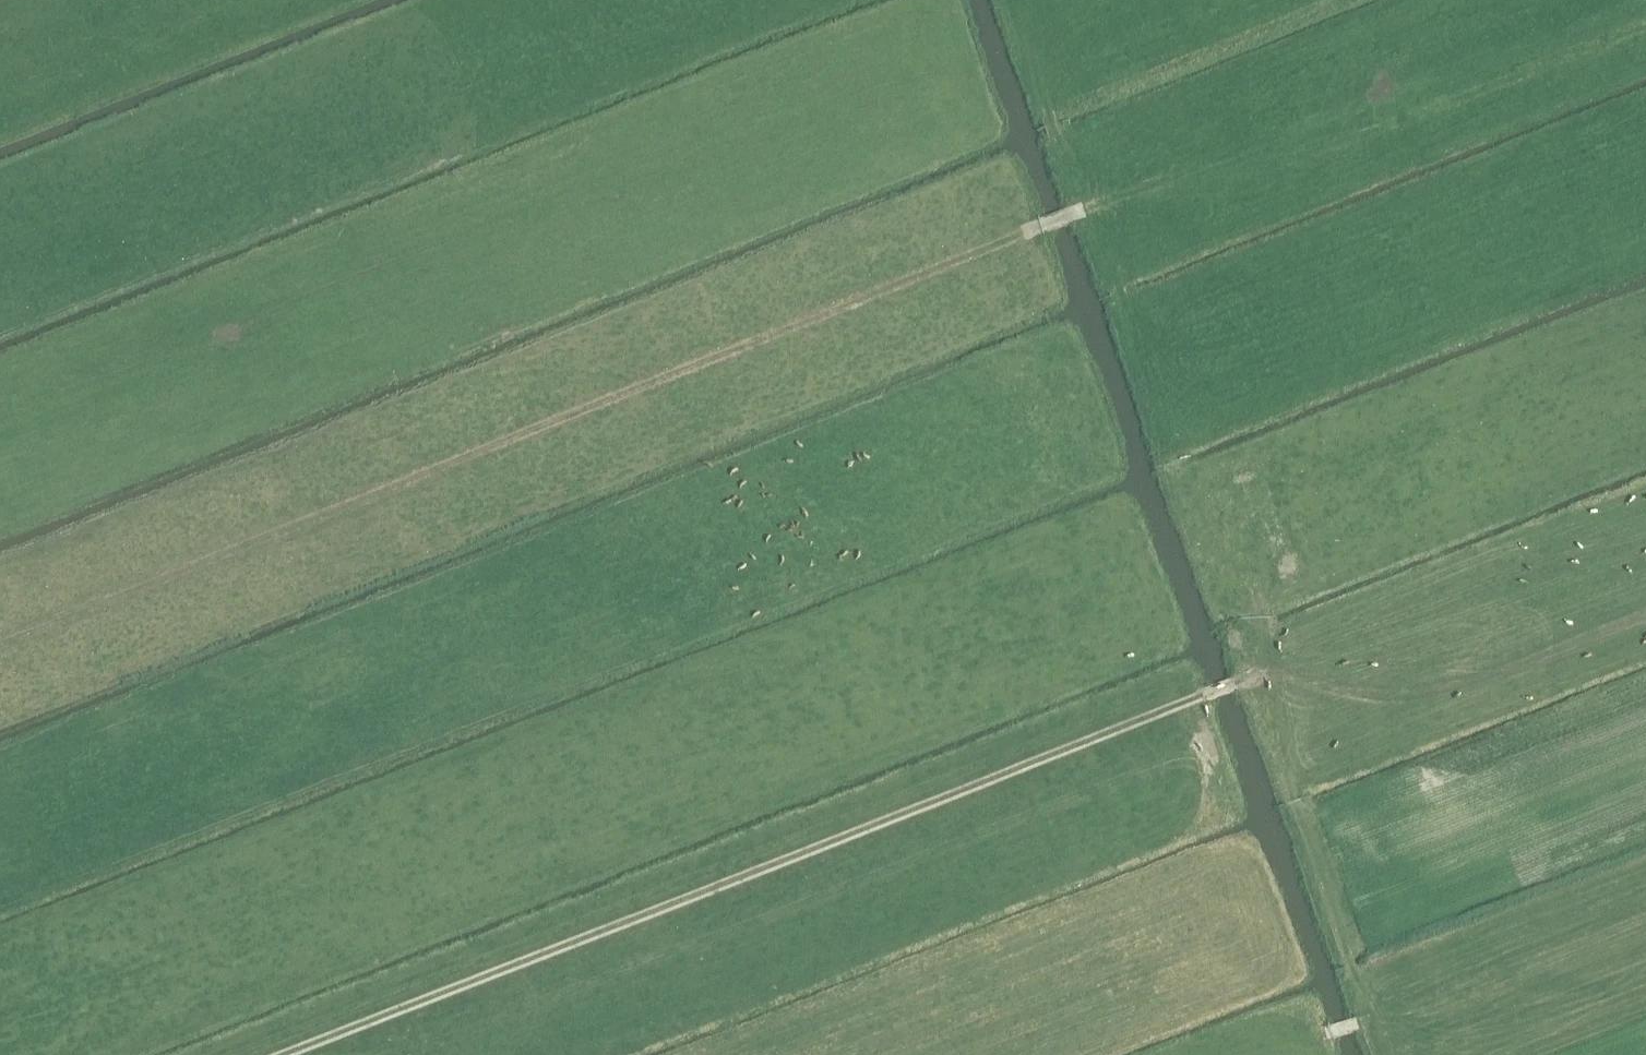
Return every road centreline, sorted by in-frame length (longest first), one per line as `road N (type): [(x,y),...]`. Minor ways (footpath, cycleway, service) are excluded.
road 1 (track): [(308,1054),(1249,685)]
road 2 (track): [(1255,595),(1273,672),(1300,728),(1292,792),(1386,1054)]
road 3 (track): [(1645,612),(1450,689),(1273,672),(1249,685)]

